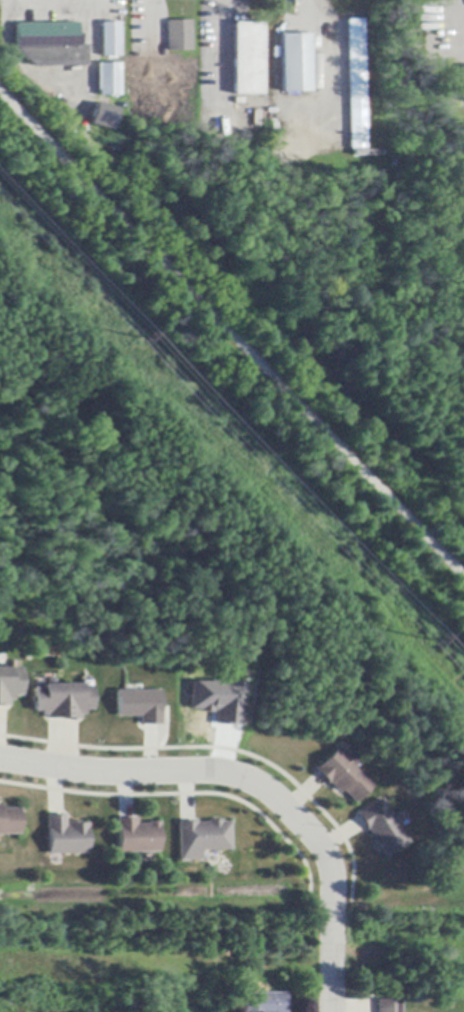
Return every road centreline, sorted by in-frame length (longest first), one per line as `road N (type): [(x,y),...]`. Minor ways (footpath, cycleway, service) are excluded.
road 1 (residential): [(331,1011),(334,895),(324,851),(259,788),(220,771),(105,774),(0,760)]

